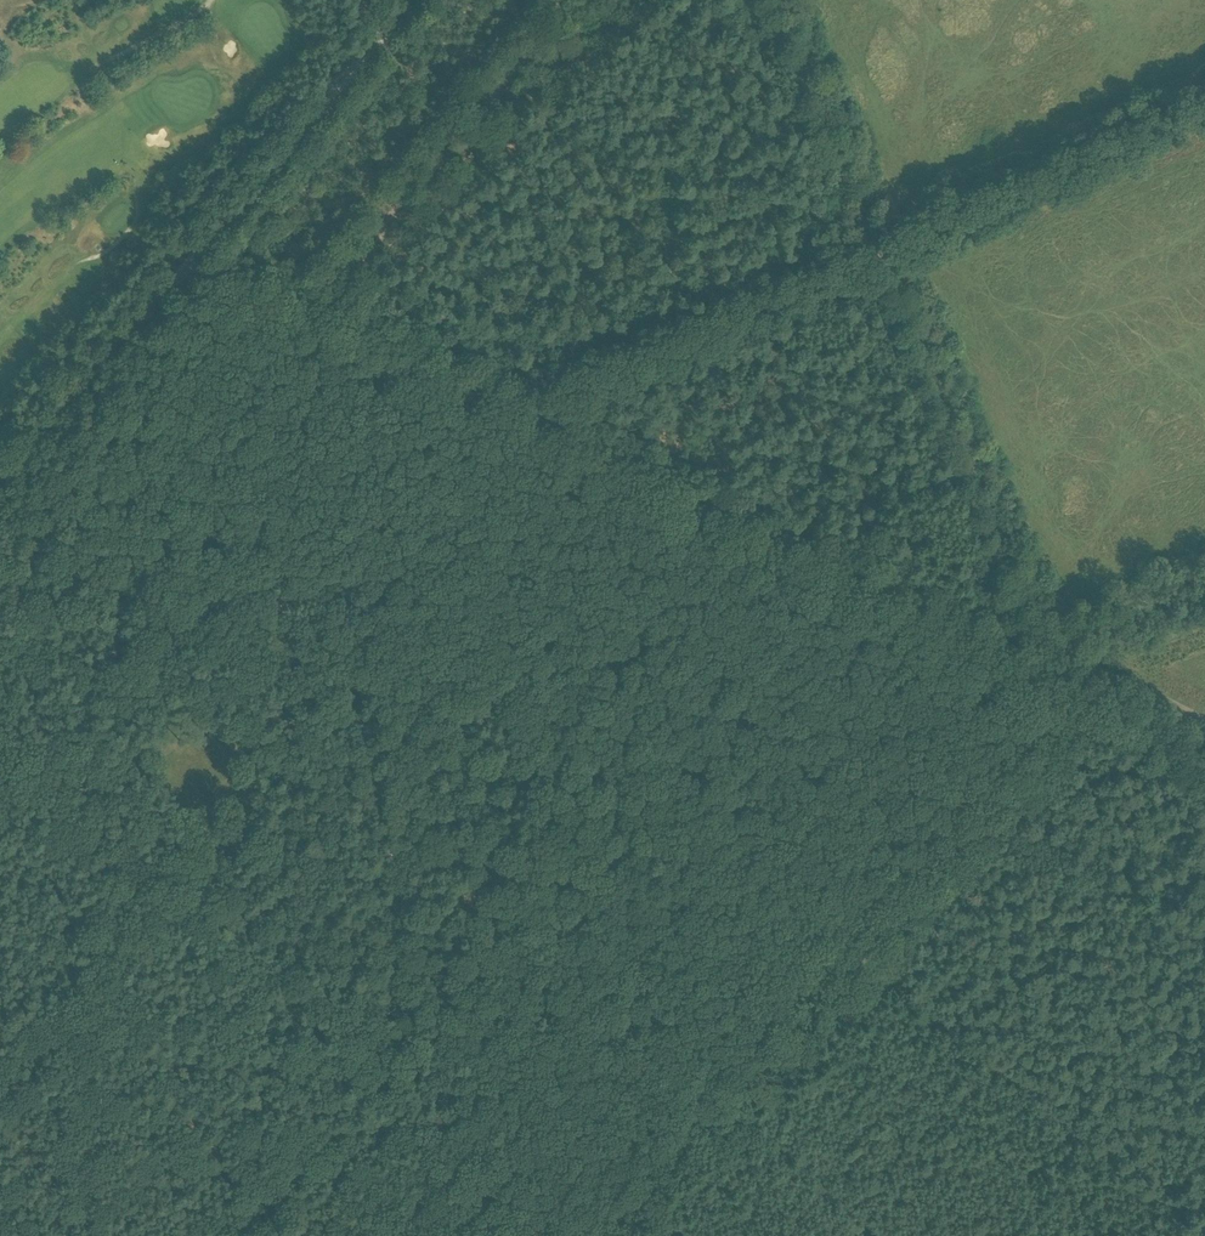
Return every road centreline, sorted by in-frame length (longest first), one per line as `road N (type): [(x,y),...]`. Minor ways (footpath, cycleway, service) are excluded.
road 1 (track): [(1204,770),(191,261)]
road 2 (track): [(1033,643),(768,0)]
road 3 (unclassified): [(0,474),(379,49)]
road 4 (track): [(871,247),(585,374),(562,394),(544,432)]
road 5 (track): [(1033,643),(1204,566)]

